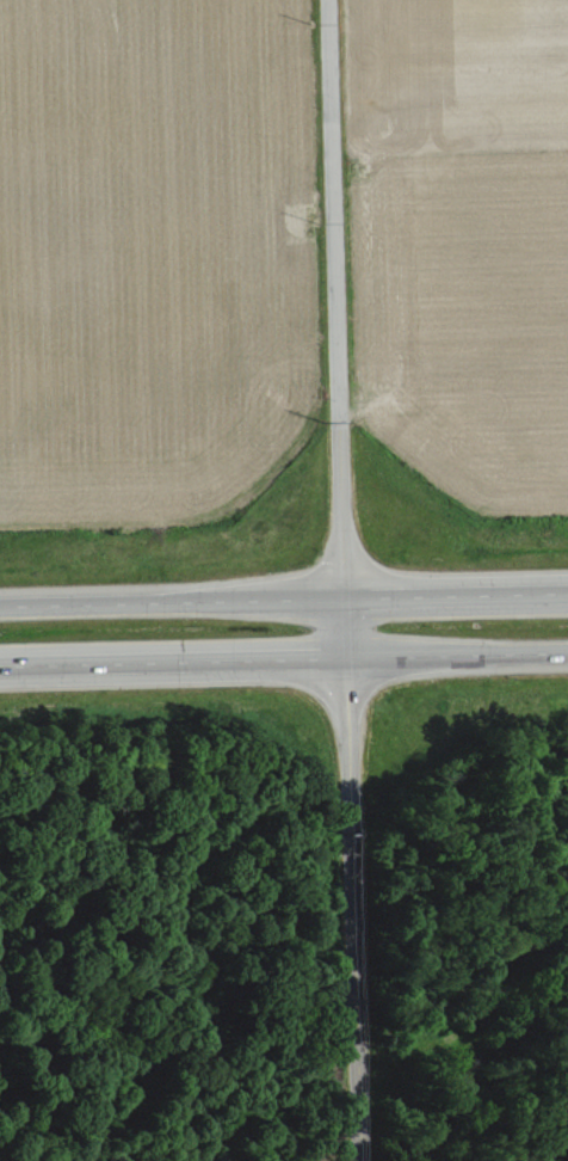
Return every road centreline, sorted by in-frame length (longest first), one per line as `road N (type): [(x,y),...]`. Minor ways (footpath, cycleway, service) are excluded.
road 1 (residential): [(360,1160),(327,0)]
road 2 (trunk): [(0,665),(567,652)]
road 3 (trunk): [(567,591),(0,604)]

